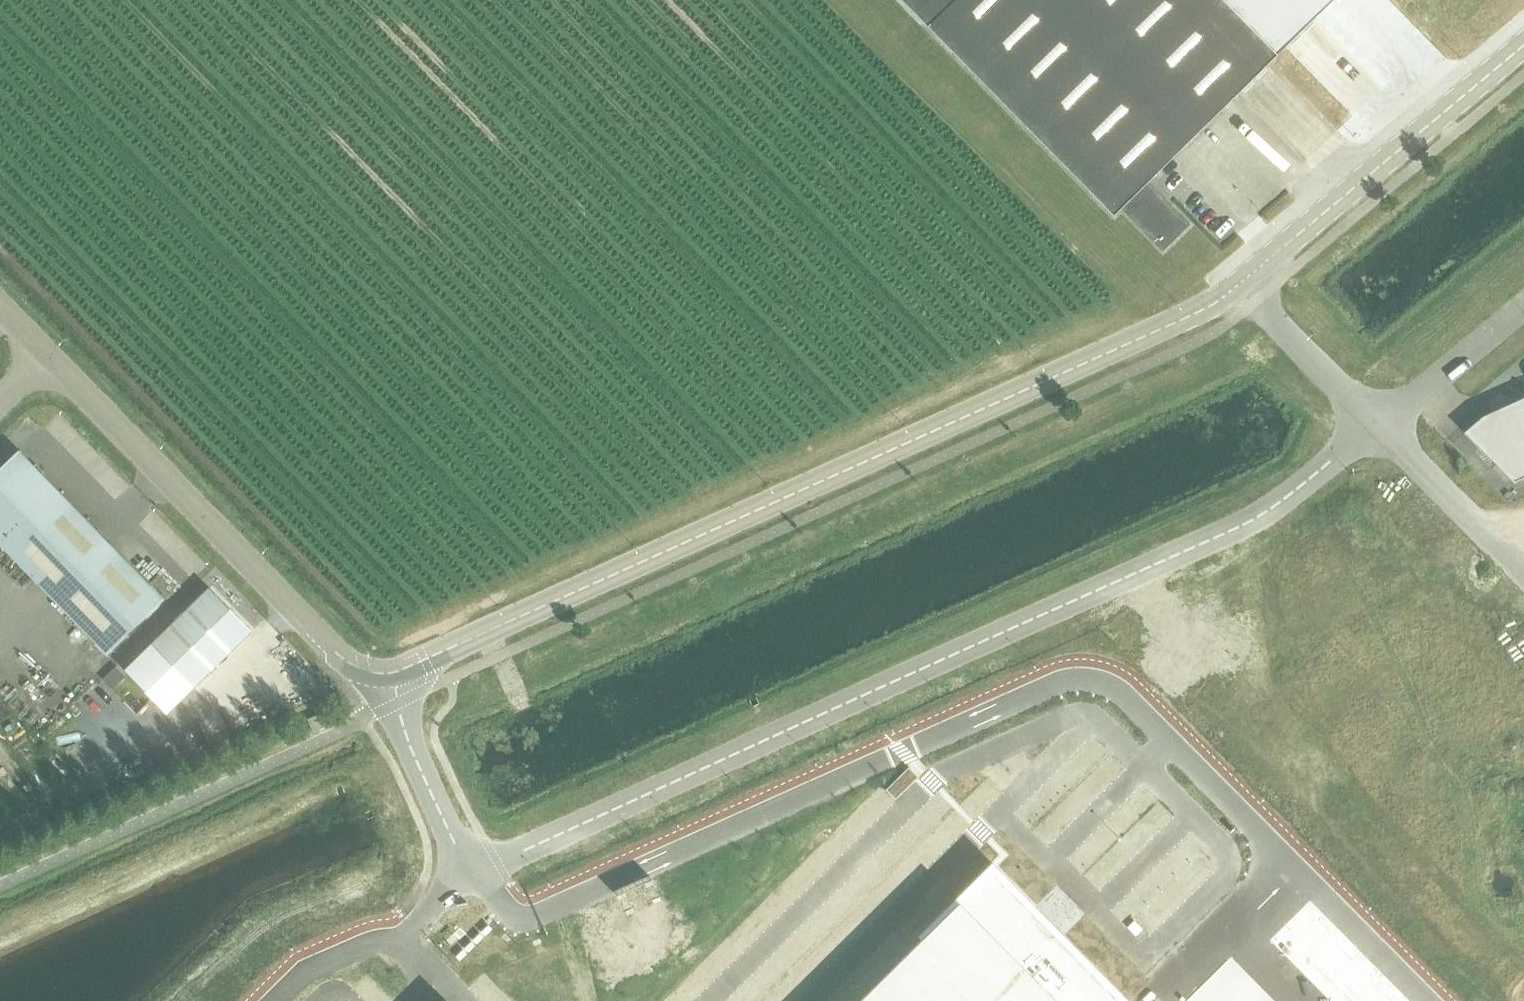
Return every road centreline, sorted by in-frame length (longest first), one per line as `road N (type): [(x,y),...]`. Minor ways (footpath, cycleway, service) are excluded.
road 1 (unclassified): [(1379,423),(1274,511),(468,863)]
road 2 (unclassified): [(403,670),(1200,311),(1237,287)]
road 3 (unclassified): [(50,352),(348,658),(369,671),(403,670)]
road 4 (unclassified): [(1237,287),(1523,46)]
road 5 (unclassified): [(403,670),(397,702),(468,863)]
road 6 (unclassified): [(1379,423),(1523,569)]
road 7 (unclassified): [(468,863),(324,1000)]
road 8 (unclassified): [(1237,287),(1379,423)]
road 9 (unclassified): [(1523,306),(1379,423)]

